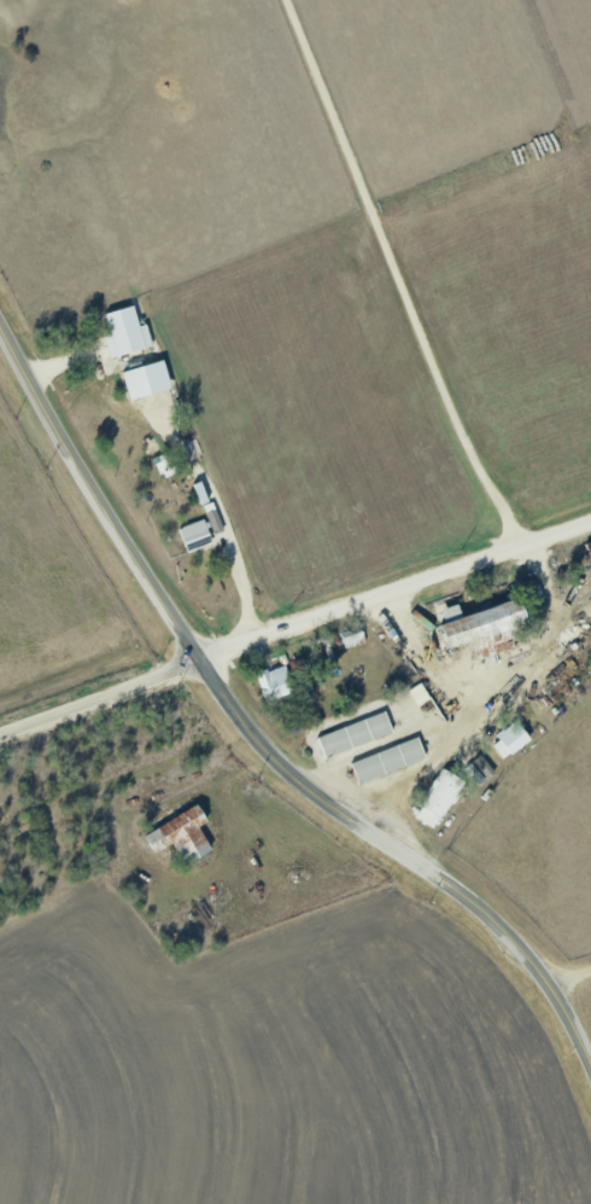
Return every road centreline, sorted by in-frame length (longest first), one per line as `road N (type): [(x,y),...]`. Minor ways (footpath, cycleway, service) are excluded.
road 1 (tertiary): [(590,1059),(555,990),(498,923),(310,786),(257,732),(129,546),(0,318)]
road 2 (residential): [(0,733),(146,682),(200,655),(590,521)]

